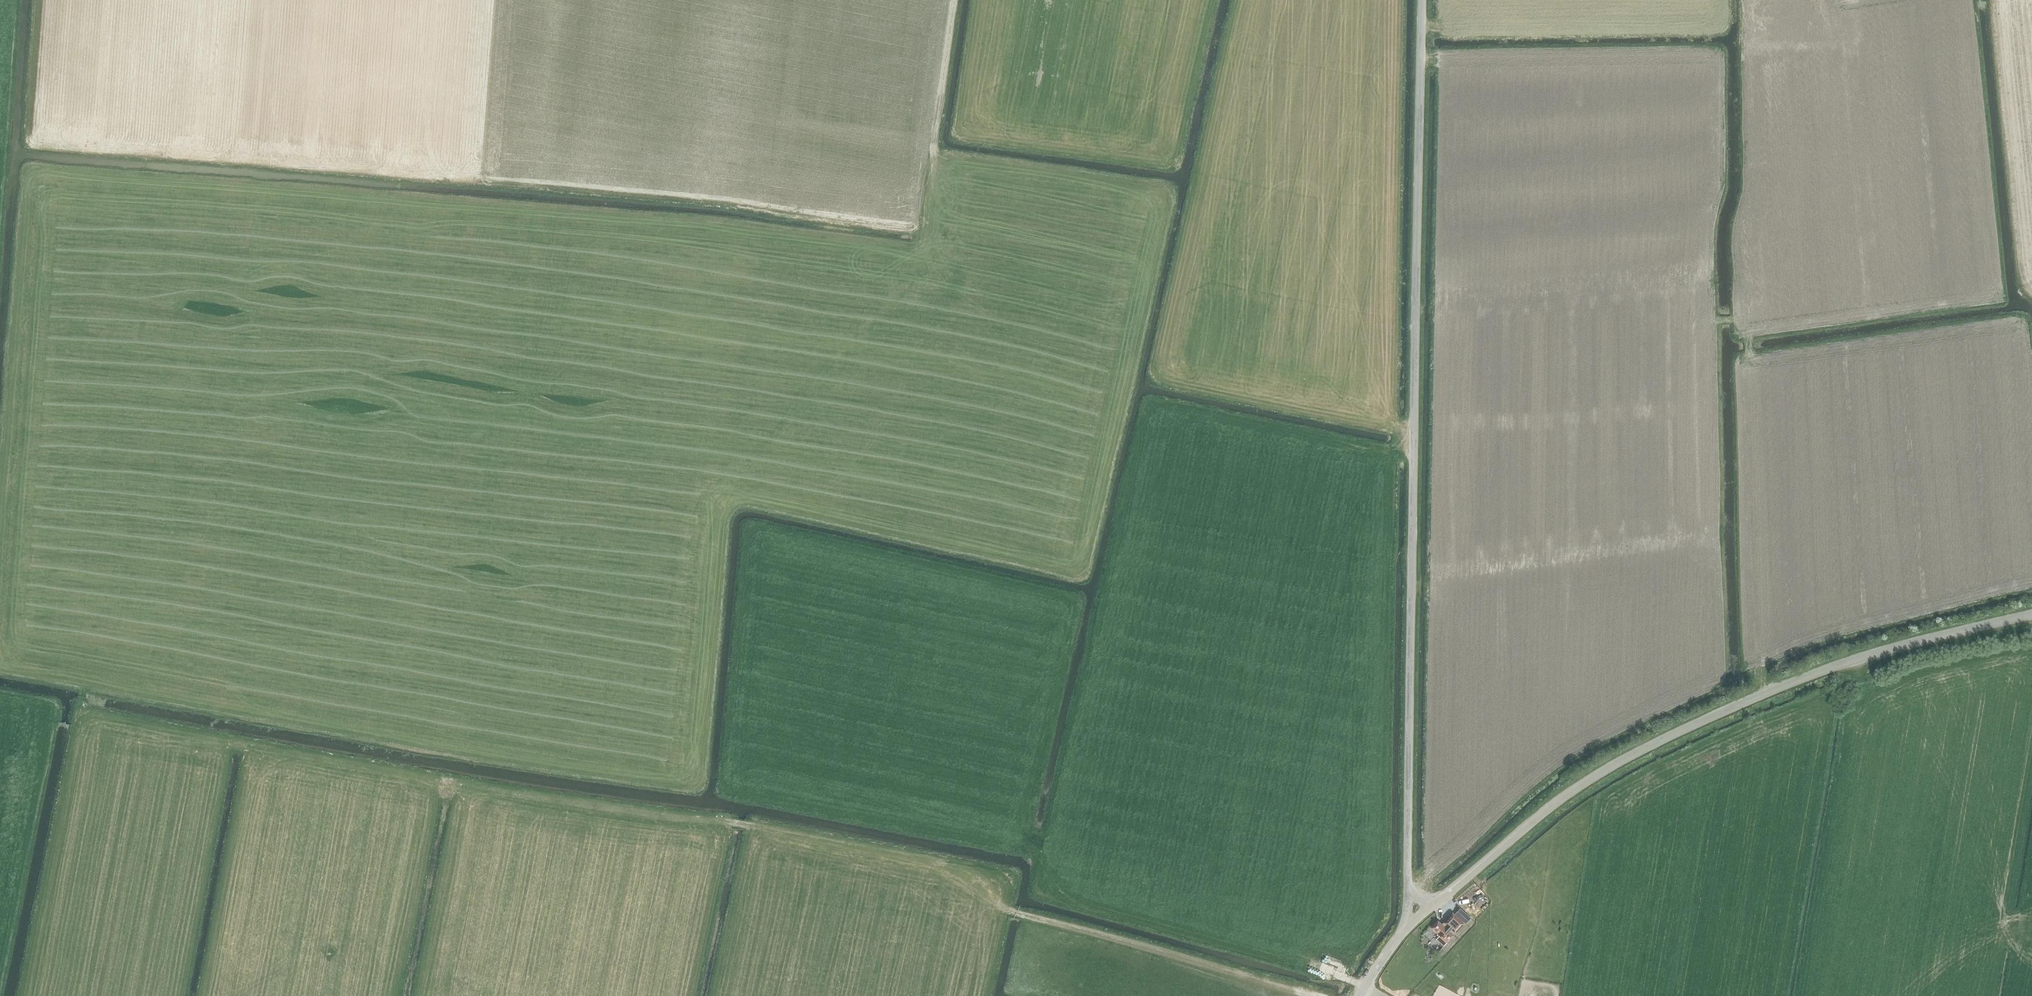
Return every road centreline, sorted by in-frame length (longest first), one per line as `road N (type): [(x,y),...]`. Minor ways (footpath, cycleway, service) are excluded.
road 1 (tertiary): [(1408,887),(1422,0)]
road 2 (tertiary): [(1435,903),(1583,783),(1663,739),(1831,667),(2031,614)]

